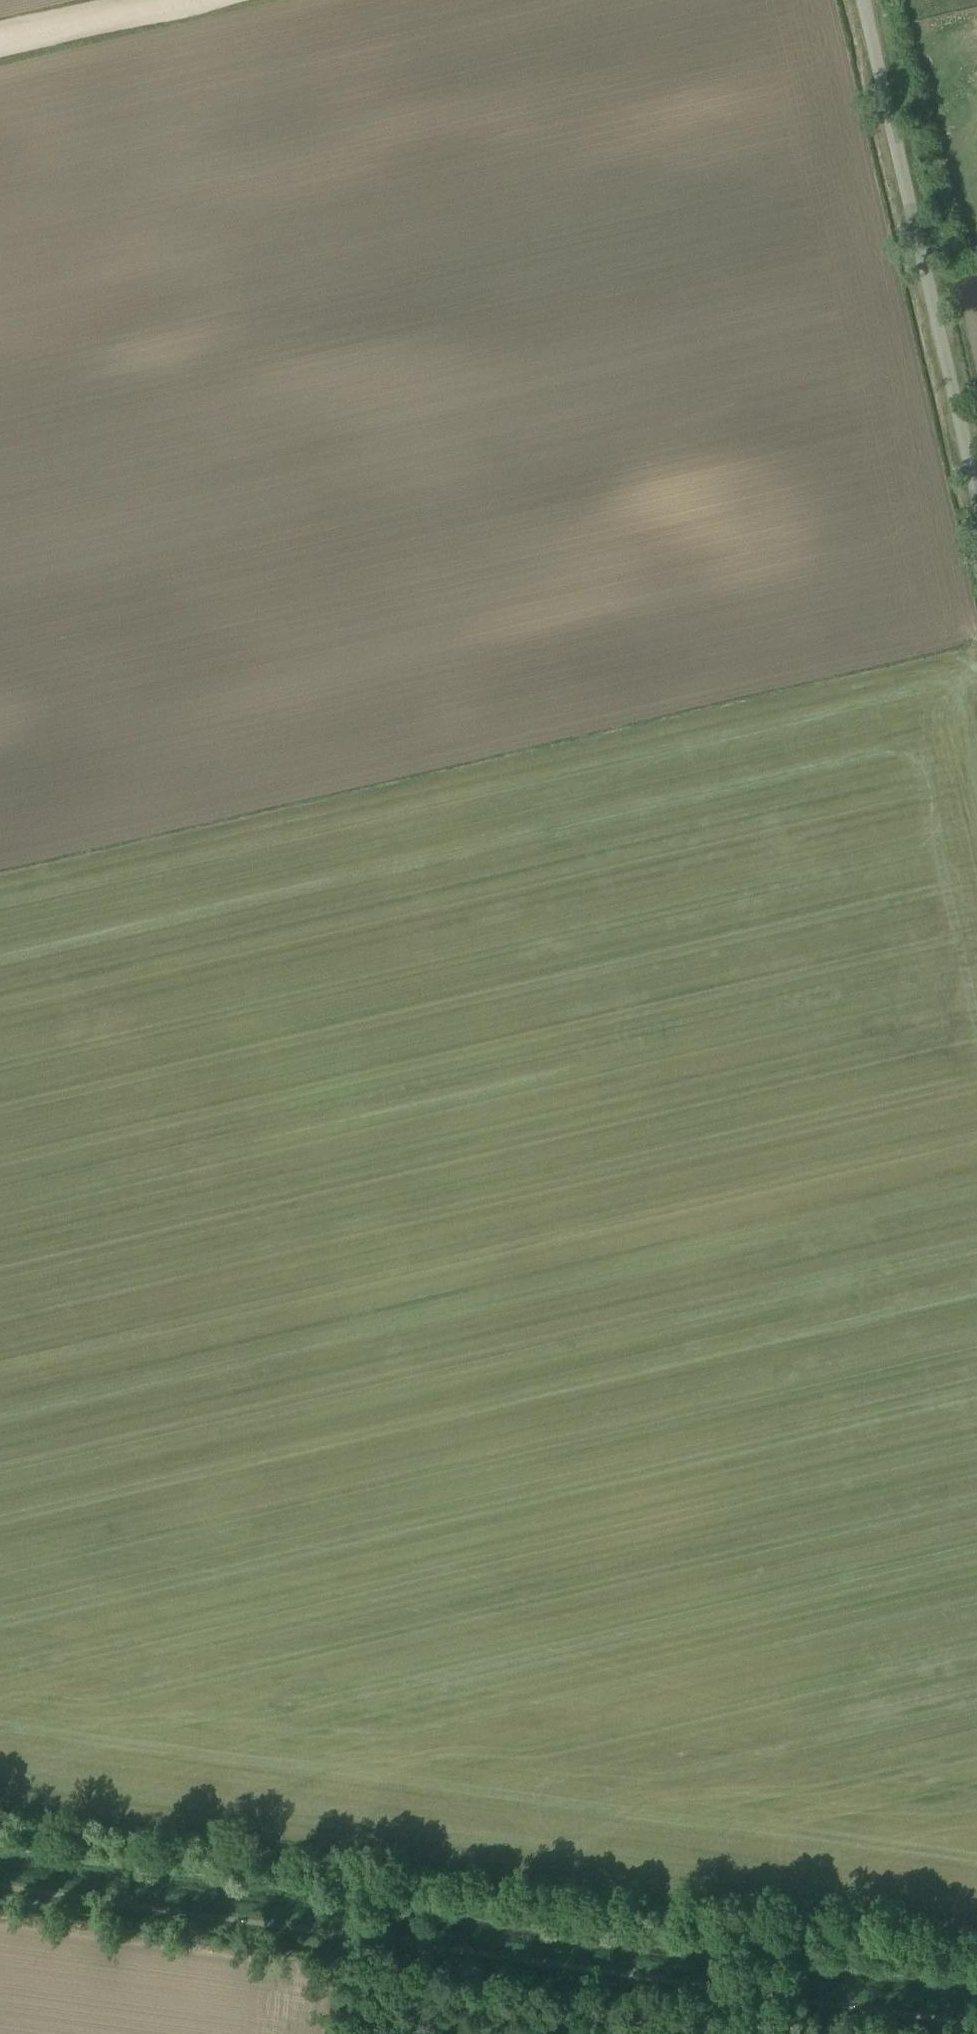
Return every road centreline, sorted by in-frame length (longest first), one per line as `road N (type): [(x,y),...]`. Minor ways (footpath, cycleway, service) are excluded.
road 1 (unclassified): [(976,477),(867,0)]
road 2 (track): [(0,41),(180,0)]

